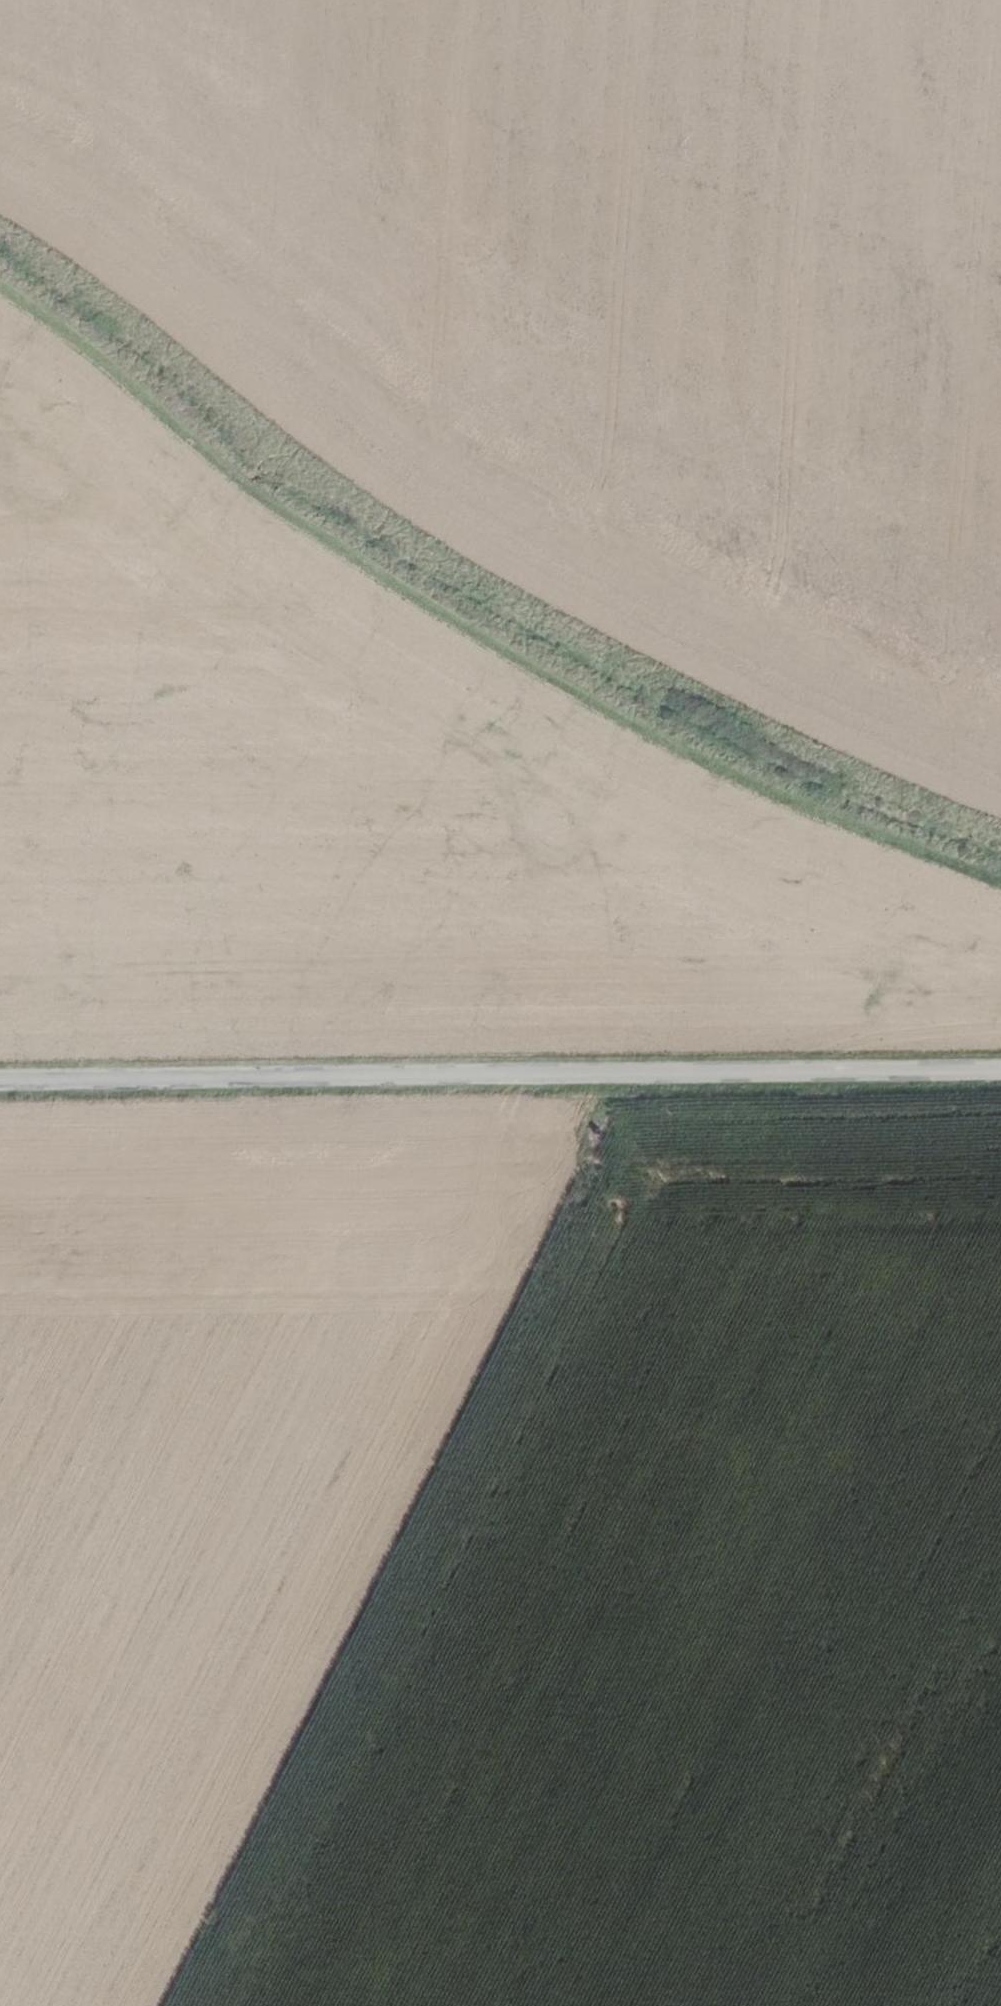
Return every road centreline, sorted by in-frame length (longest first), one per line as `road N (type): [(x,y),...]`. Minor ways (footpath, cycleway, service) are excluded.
road 1 (tertiary): [(1000,1070),(0,1081)]

